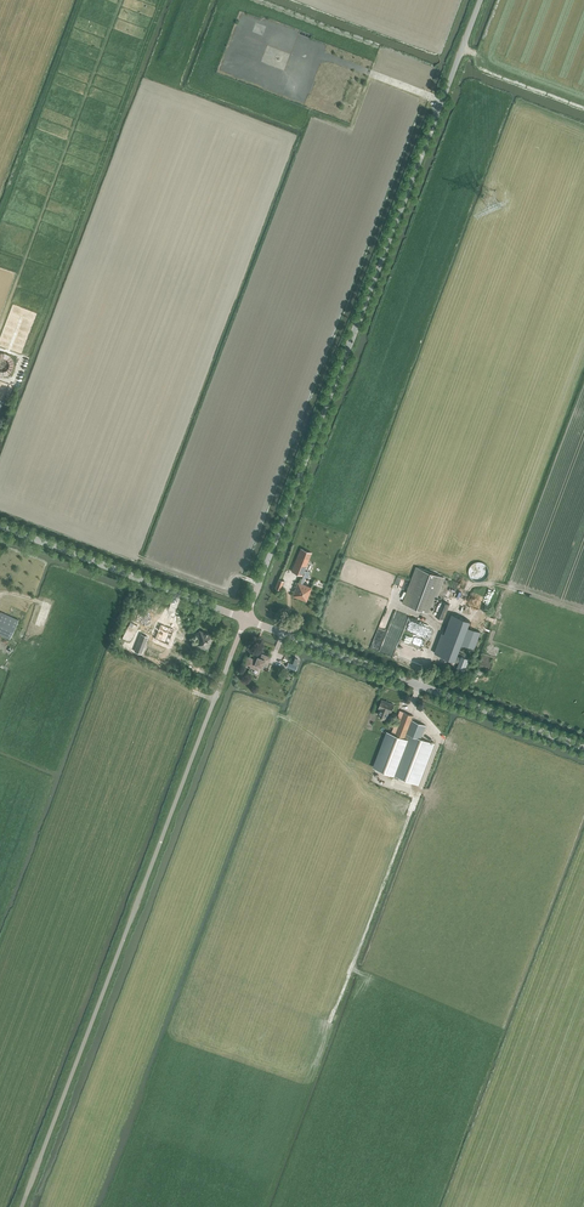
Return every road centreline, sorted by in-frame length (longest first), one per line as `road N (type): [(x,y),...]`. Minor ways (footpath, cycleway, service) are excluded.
road 1 (unclassified): [(246,620),(480,0)]
road 2 (unclassified): [(22,1206),(246,620)]
road 3 (tertiary): [(583,749),(246,620)]
road 4 (tertiary): [(246,620),(0,526)]

